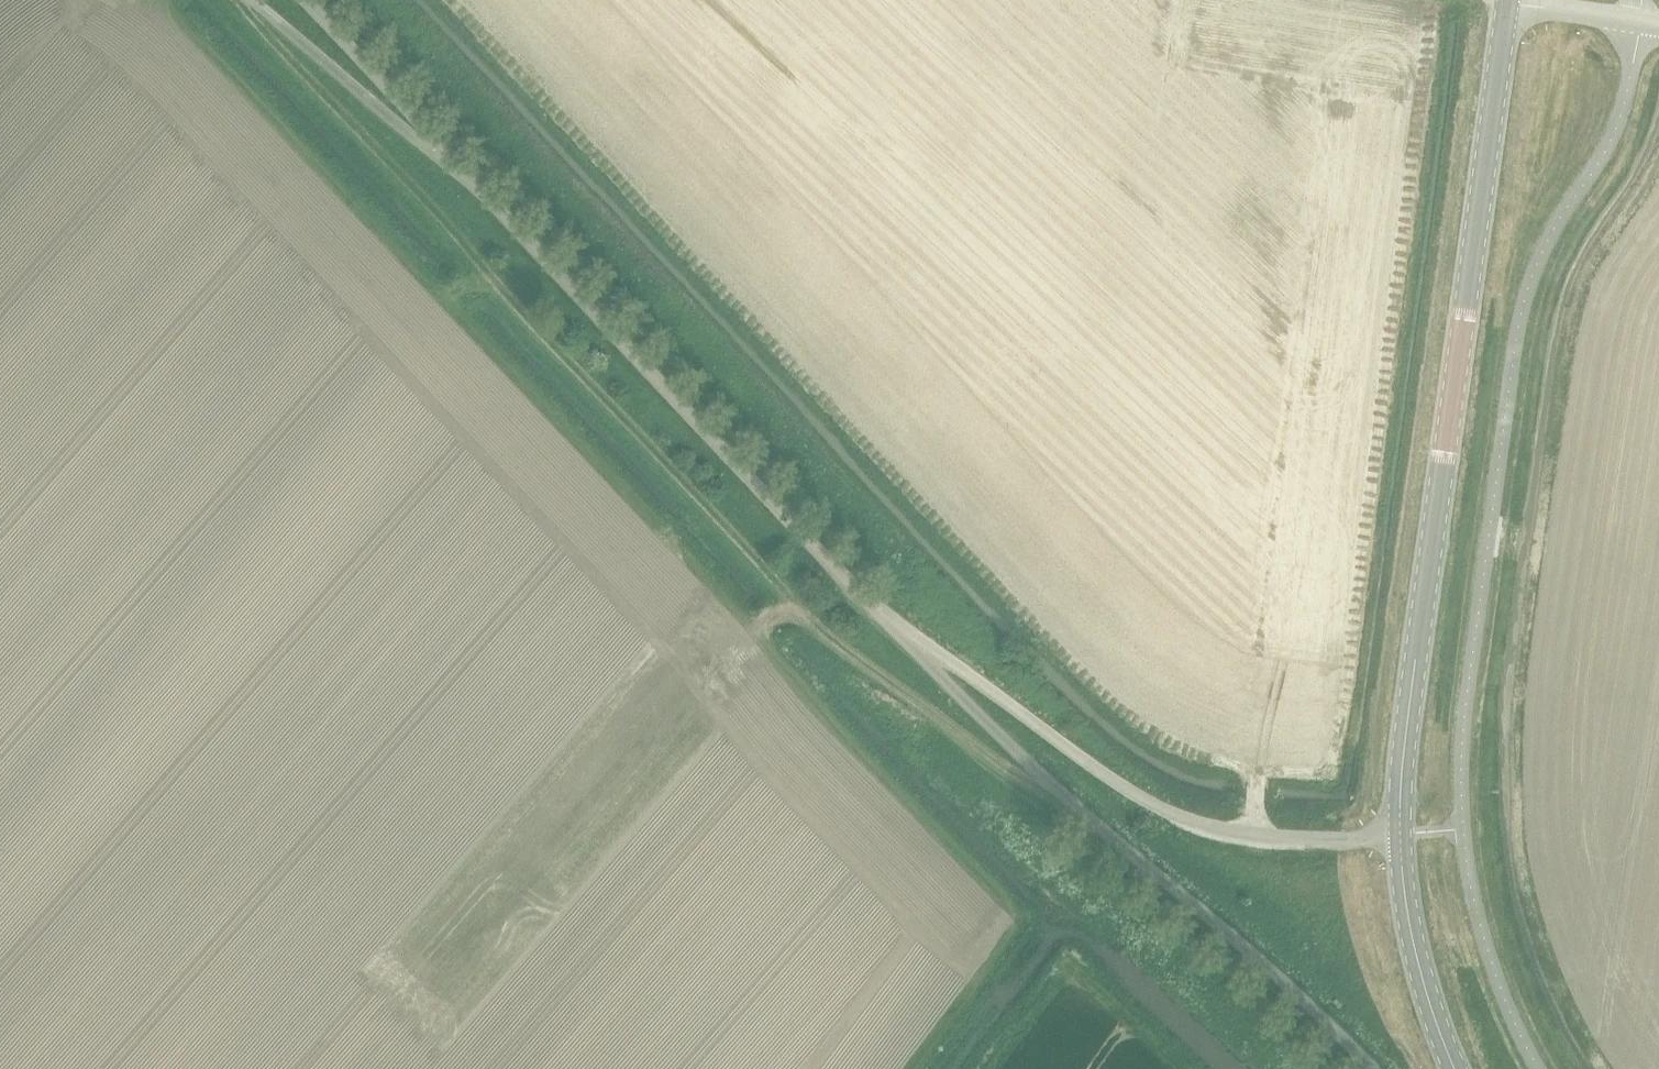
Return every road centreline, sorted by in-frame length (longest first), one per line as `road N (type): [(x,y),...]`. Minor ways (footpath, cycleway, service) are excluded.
road 1 (secondary): [(1401,842),(1411,710),(1507,4)]
road 2 (unclassified): [(1371,1068),(1238,939),(1056,792),(880,612)]
road 3 (unclassified): [(880,612),(448,162)]
road 4 (unclassified): [(1401,842),(1255,833),(1170,813),(1053,739),(880,612)]
road 5 (residential): [(248,0),(394,126),(448,162)]
road 6 (secondary): [(1456,1068),(1409,923),(1401,842)]
road 7 (unclassified): [(448,162),(302,0)]
road 8 (unclassified): [(1658,29),(1507,4)]

